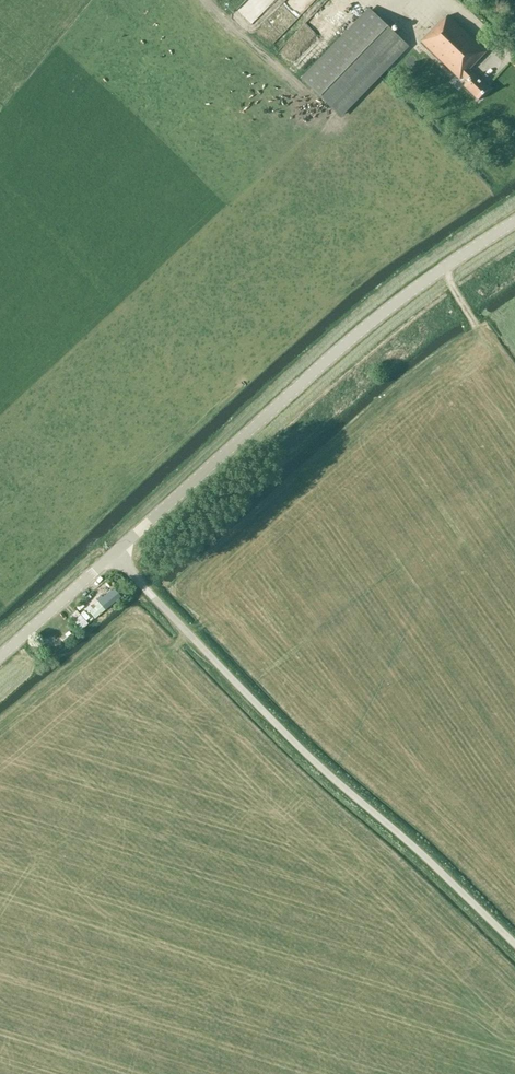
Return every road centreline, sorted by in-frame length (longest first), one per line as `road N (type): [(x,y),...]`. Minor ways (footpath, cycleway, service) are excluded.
road 1 (unclassified): [(514,944),(295,743),(114,554)]
road 2 (tertiary): [(114,554),(332,355),(514,222)]
road 3 (tertiary): [(0,653),(114,554)]

